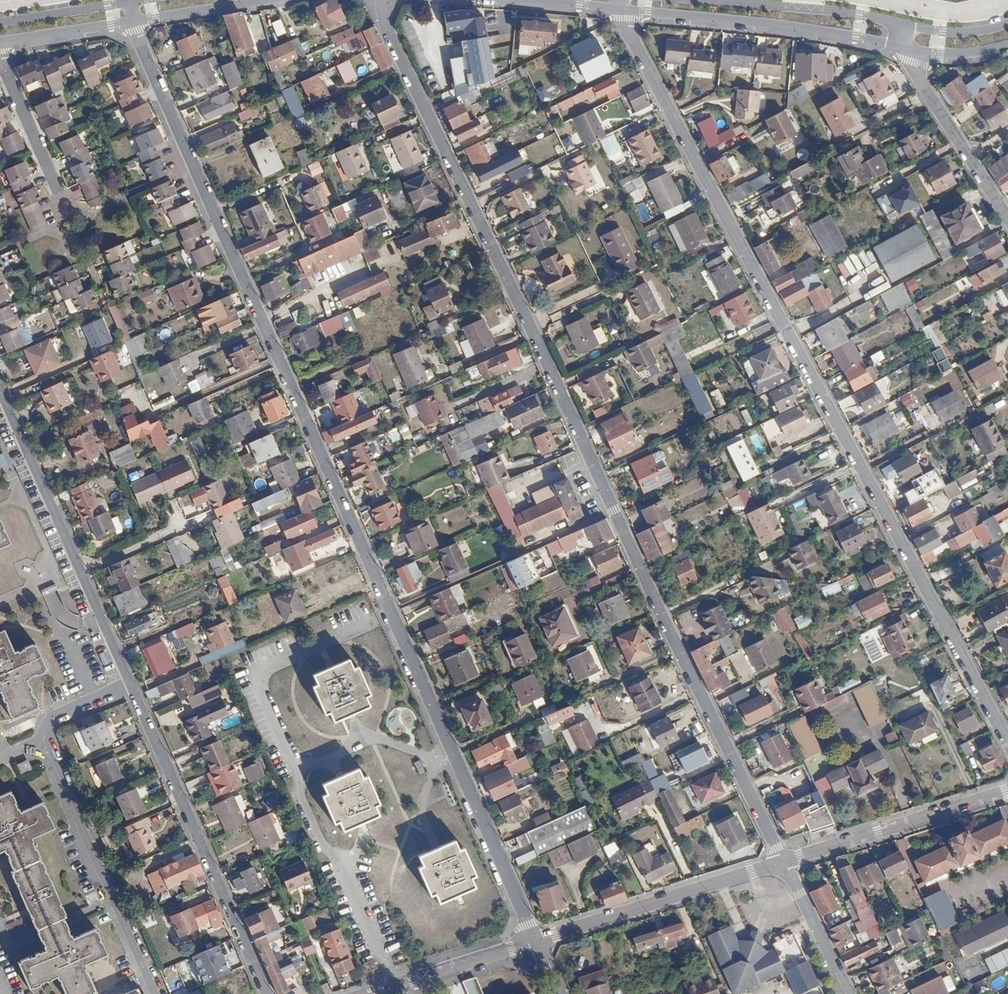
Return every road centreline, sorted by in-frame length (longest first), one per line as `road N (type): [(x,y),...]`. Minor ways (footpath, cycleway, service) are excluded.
road 1 (residential): [(535,941),(133,21)]
road 2 (residential): [(786,863),(385,21),(383,0)]
road 3 (residential): [(1007,741),(622,9)]
road 4 (residential): [(157,993),(45,740),(56,715),(132,681)]
road 5 (residential): [(267,993),(132,681)]
road 6 (residential): [(1007,22),(943,31),(836,11),(710,0)]
road 7 (residential): [(622,9),(782,24),(905,48)]
road 8 (residential): [(535,941),(786,863)]
road 9 (residential): [(786,863),(1007,790)]
road 10 (residential): [(82,568),(0,386)]
road 11 (residential): [(1007,218),(905,48)]
road 12 (residential): [(374,993),(535,941)]
road 13 (residential): [(0,54),(59,193)]
road 14 (residential): [(851,993),(786,863)]
road 15 (residential): [(138,0),(0,22)]
road 16 (residential): [(133,21),(269,0)]
road 17 (residential): [(0,42),(133,21)]
road 18 (residential): [(82,568),(181,525),(173,506)]
road 19 (residential): [(132,681),(82,568)]

